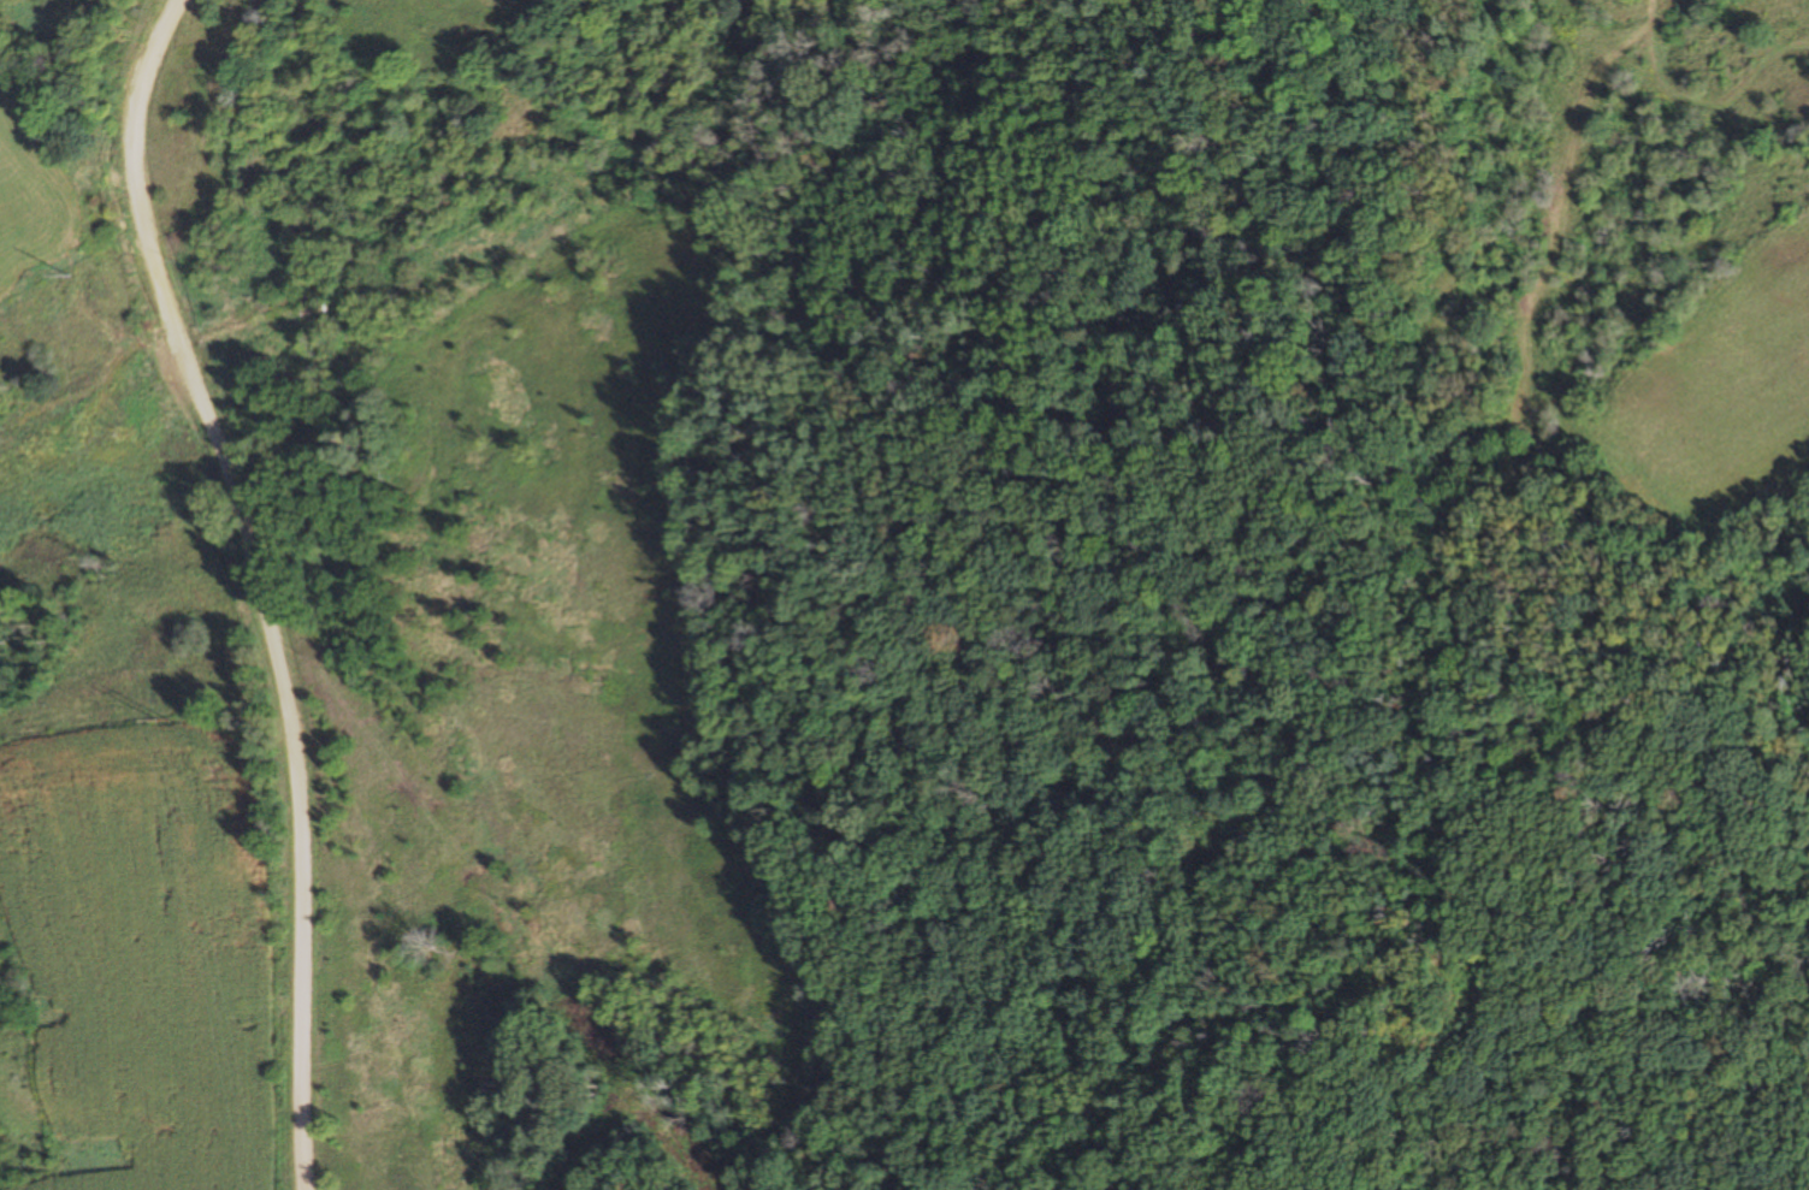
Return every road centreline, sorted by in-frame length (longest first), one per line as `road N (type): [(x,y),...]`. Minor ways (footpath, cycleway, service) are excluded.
road 1 (residential): [(334,1189),(249,655),(117,310),(130,129),(182,0)]

